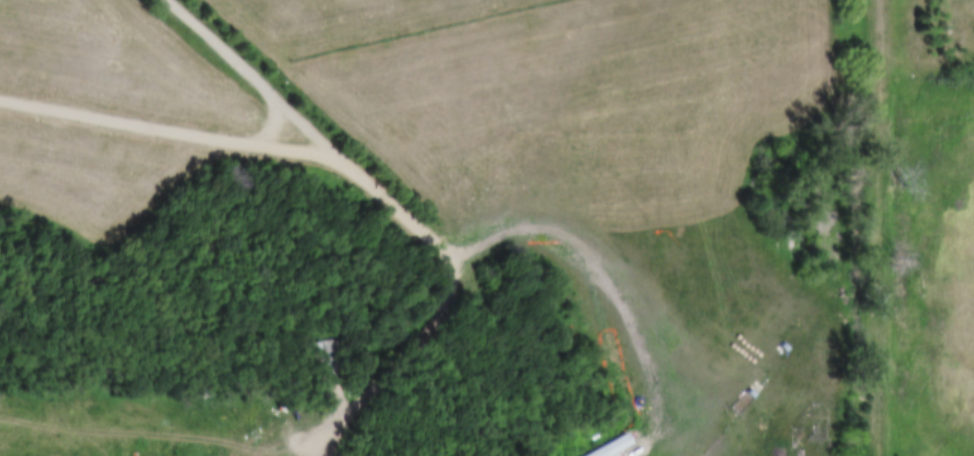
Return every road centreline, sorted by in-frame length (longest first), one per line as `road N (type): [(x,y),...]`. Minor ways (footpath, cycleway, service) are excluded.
road 1 (track): [(883,455),(884,0)]

